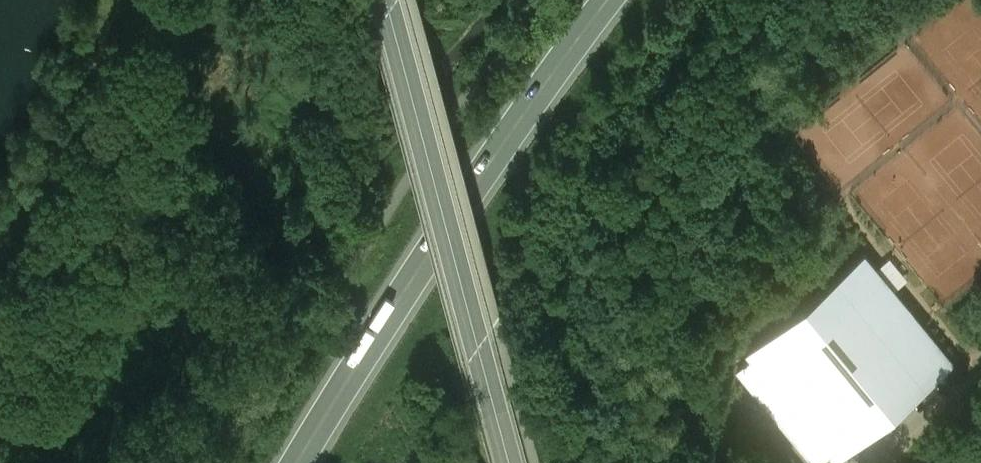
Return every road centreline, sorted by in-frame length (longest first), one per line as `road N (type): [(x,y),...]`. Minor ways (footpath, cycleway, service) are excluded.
road 1 (primary): [(615,0),(404,295),(298,462)]
road 2 (secondary): [(509,462),(385,0)]

